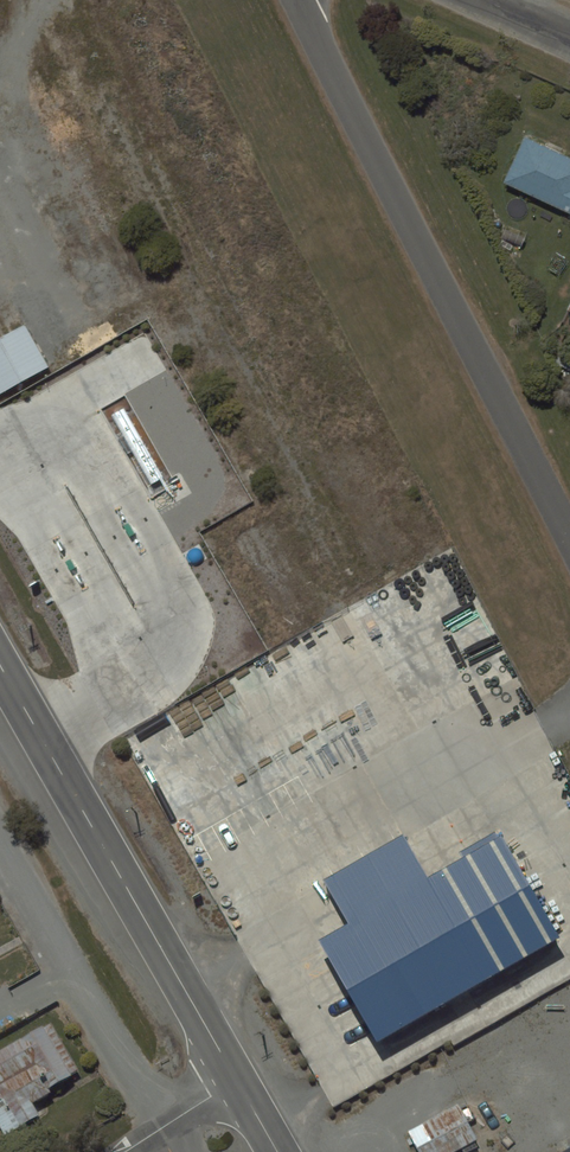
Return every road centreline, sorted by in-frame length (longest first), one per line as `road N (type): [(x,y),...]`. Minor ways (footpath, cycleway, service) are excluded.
road 1 (residential): [(295,0),(569,539)]
road 2 (primary): [(0,671),(235,1082)]
road 3 (residential): [(125,1151),(235,1082)]

